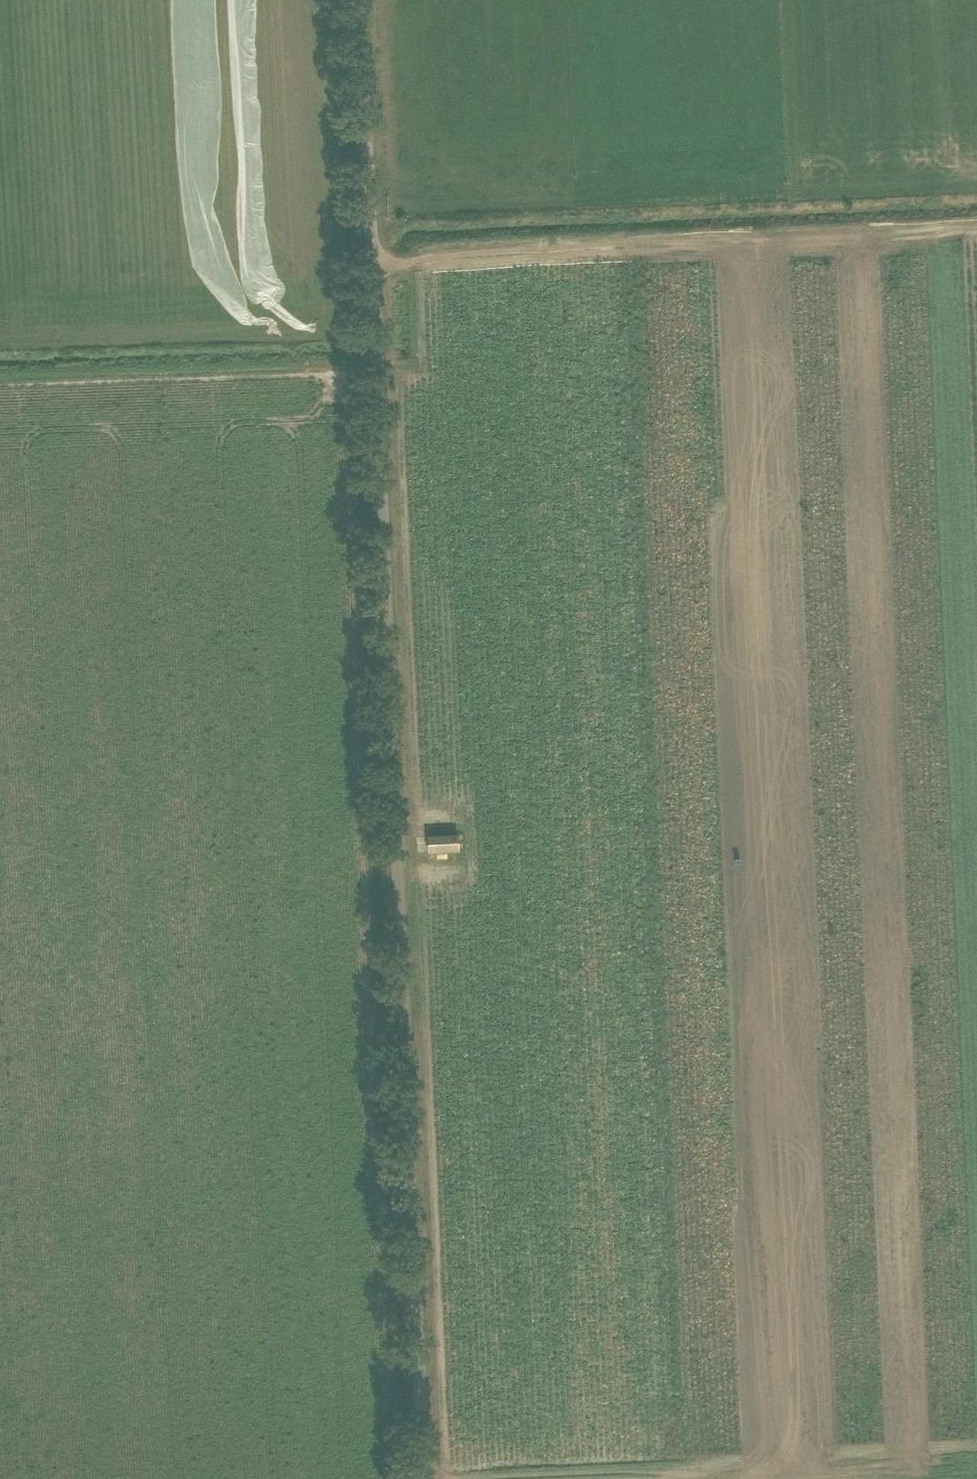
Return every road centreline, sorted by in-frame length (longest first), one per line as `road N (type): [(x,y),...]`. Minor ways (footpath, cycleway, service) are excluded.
road 1 (unclassified): [(426,1478),(360,0)]

